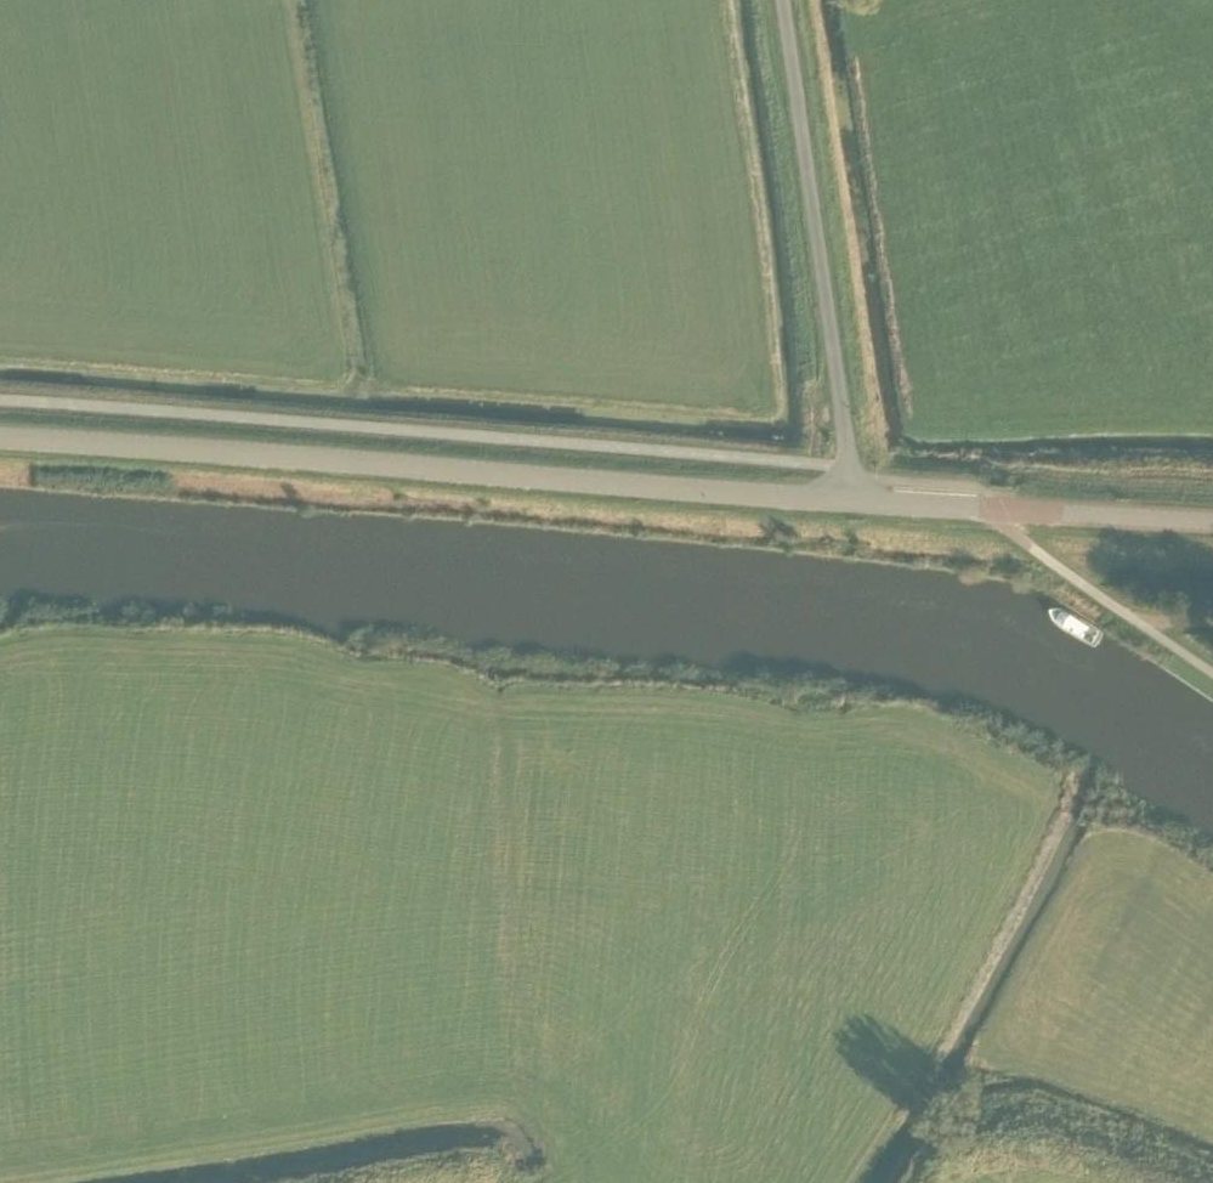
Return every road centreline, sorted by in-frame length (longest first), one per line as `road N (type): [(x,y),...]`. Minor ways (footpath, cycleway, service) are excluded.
road 1 (tertiary): [(856,502),(0,437)]
road 2 (unclassified): [(856,502),(789,0)]
road 3 (tertiary): [(997,509),(1212,522)]
road 4 (unclassified): [(1162,638),(1006,526),(997,509)]
road 5 (tertiary): [(856,502),(997,509)]

